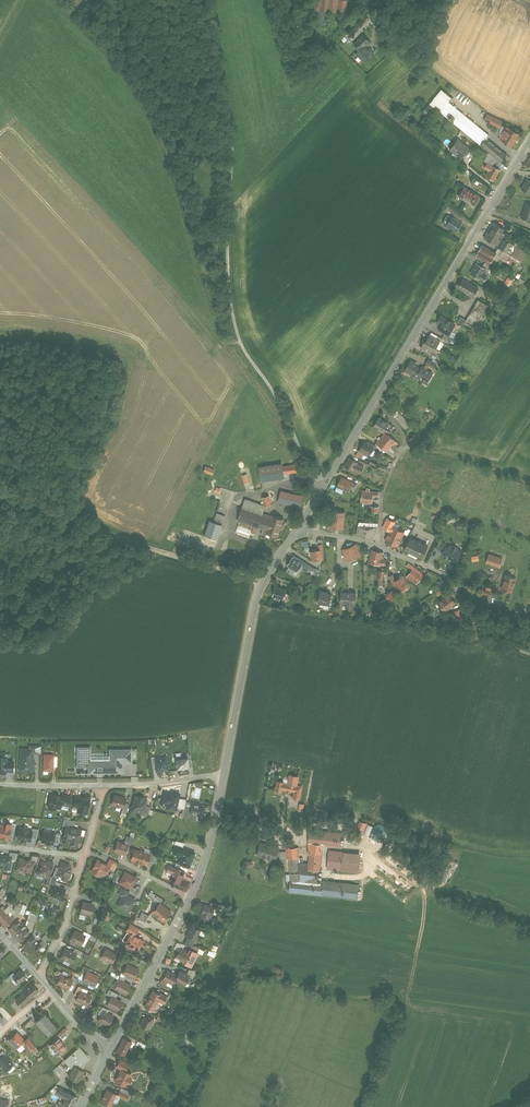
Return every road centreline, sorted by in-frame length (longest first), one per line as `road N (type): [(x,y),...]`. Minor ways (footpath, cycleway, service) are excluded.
road 1 (unclassified): [(208,0),(233,142),(235,317),(310,470),(328,479)]
road 2 (unclassified): [(374,403),(529,137)]
road 3 (residential): [(263,581),(0,495)]
road 4 (unclassified): [(223,776),(263,581)]
road 5 (residential): [(529,653),(475,627),(451,580),(379,546)]
road 6 (unclassified): [(113,1043),(189,899)]
road 7 (unclassified): [(379,546),(383,494),(405,443),(374,403)]
road 8 (residential): [(84,857),(39,977)]
road 9 (unclassified): [(189,899),(223,776)]

